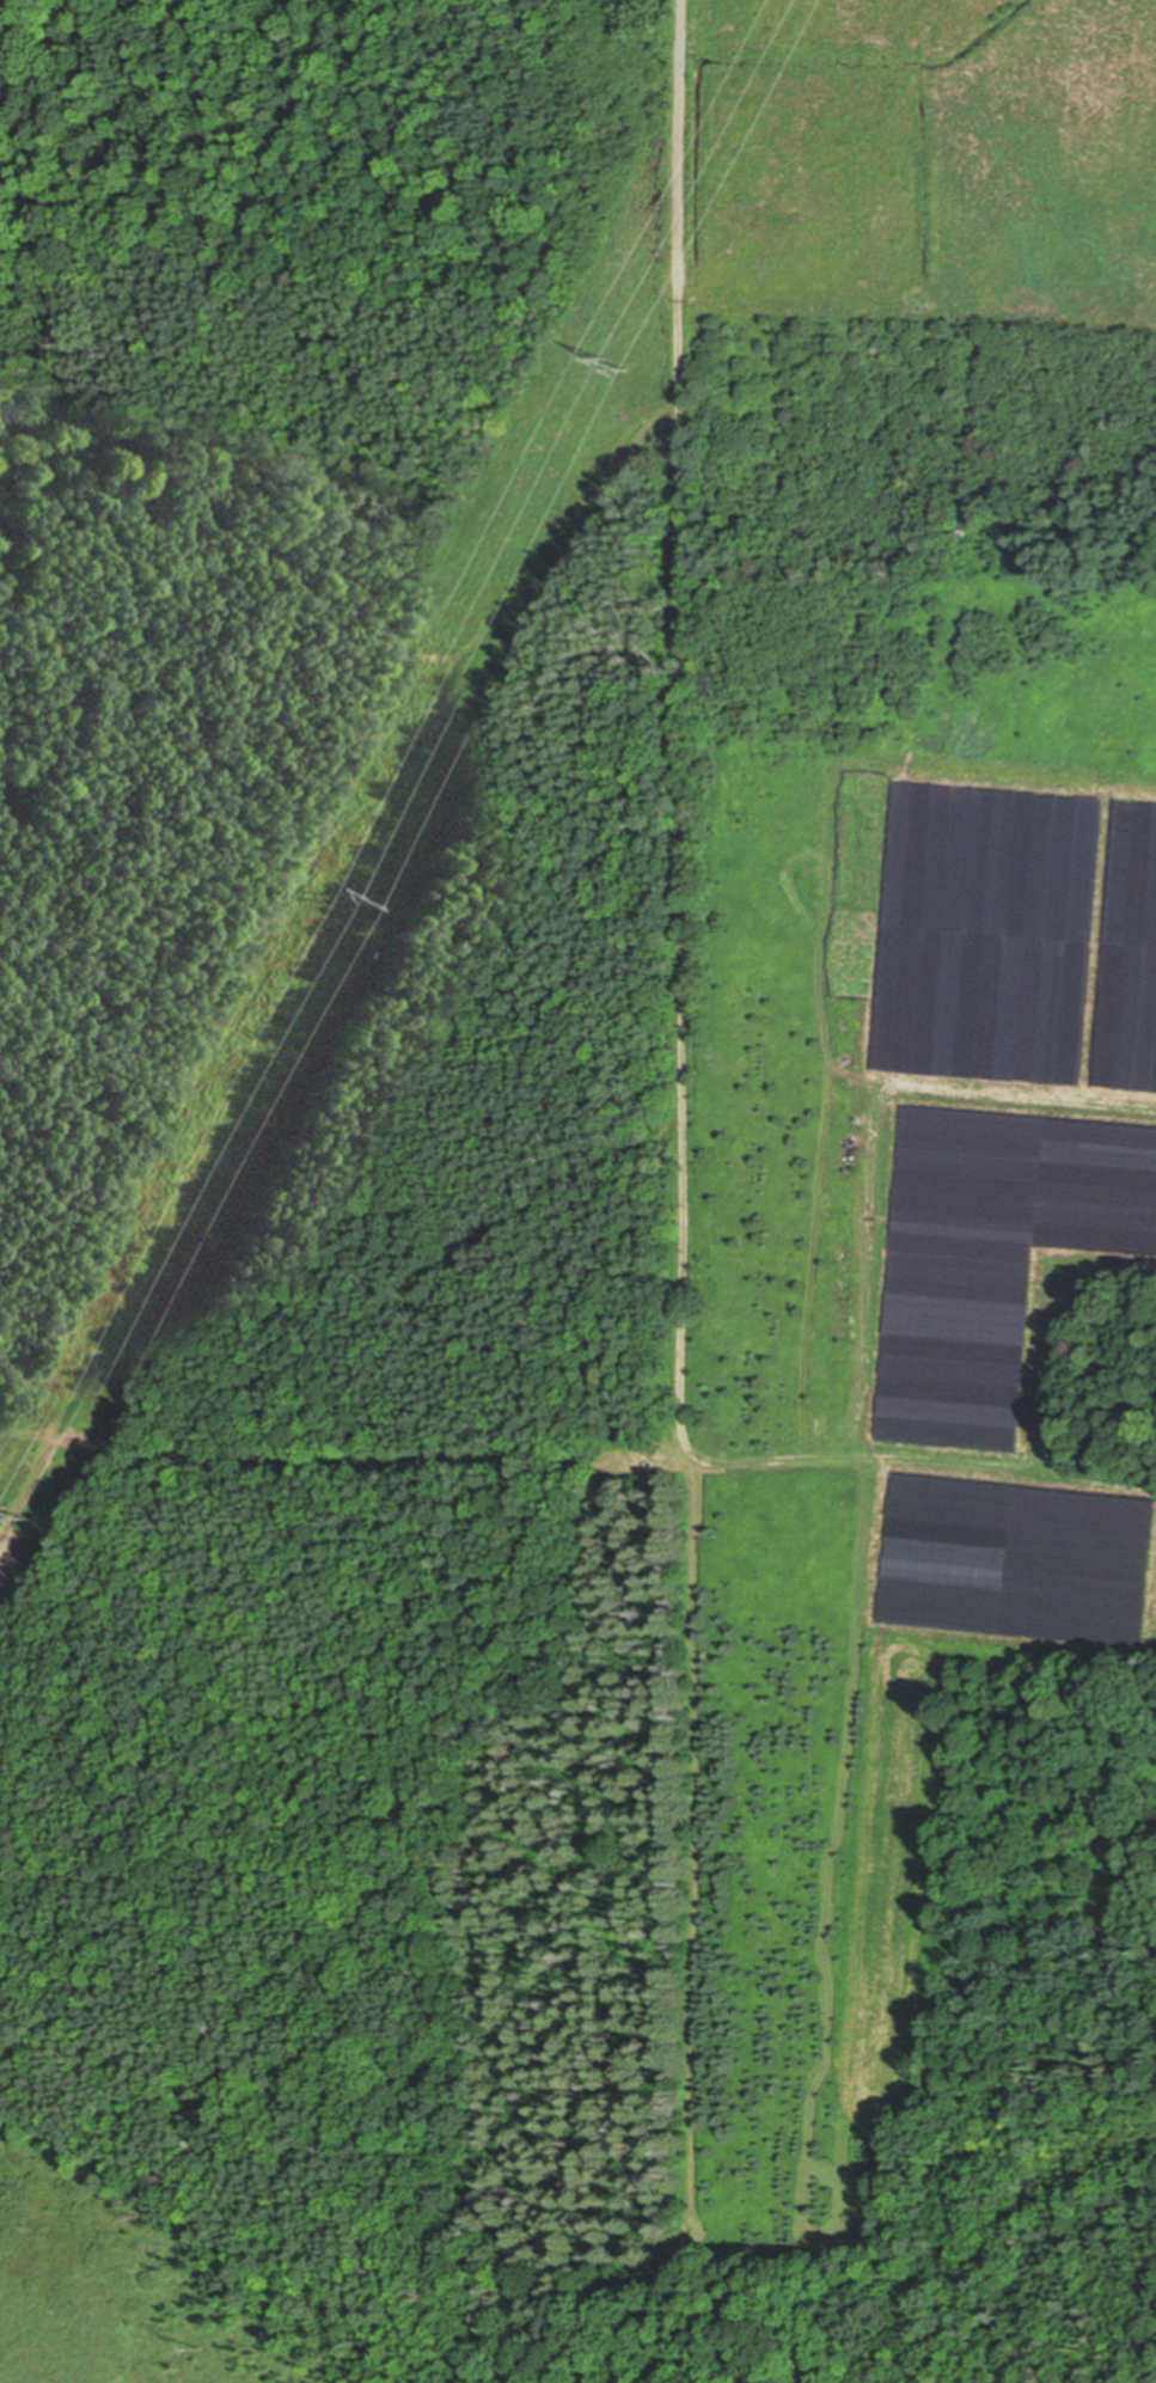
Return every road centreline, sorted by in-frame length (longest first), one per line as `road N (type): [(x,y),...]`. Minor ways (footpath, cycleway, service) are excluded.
road 1 (residential): [(684,1441),(685,0)]

